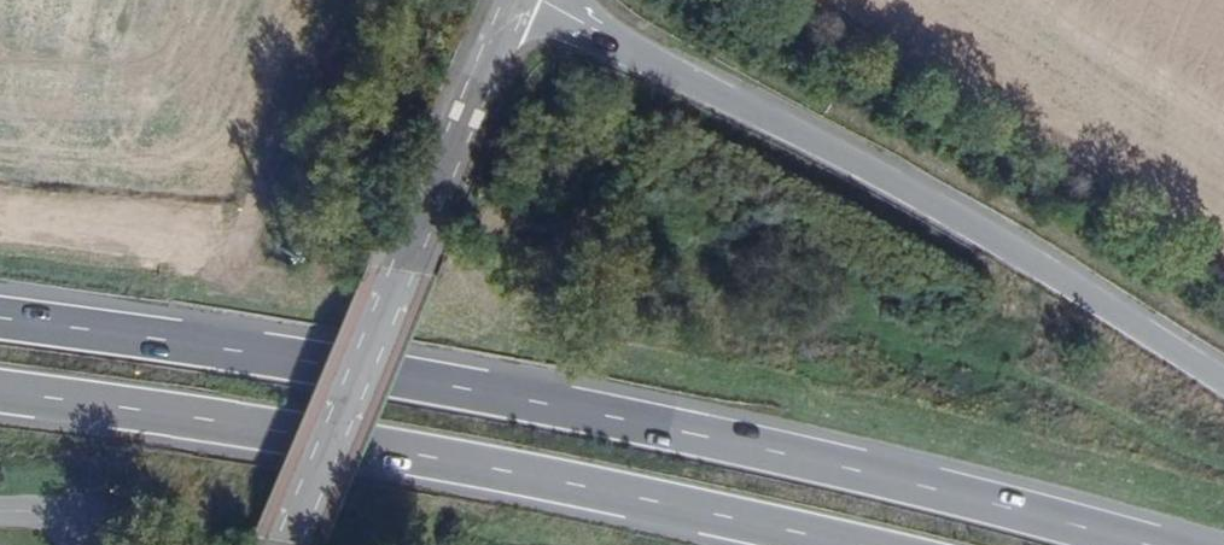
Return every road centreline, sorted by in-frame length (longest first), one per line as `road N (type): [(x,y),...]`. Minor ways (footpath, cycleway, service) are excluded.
road 1 (trunk): [(1135,544),(990,504),(389,377),(0,325)]
road 2 (trunk): [(0,396),(374,446),(842,544)]
road 3 (trunk): [(1223,378),(942,198),(610,42),(557,0)]
road 4 (tertiary): [(286,544),(520,0)]

